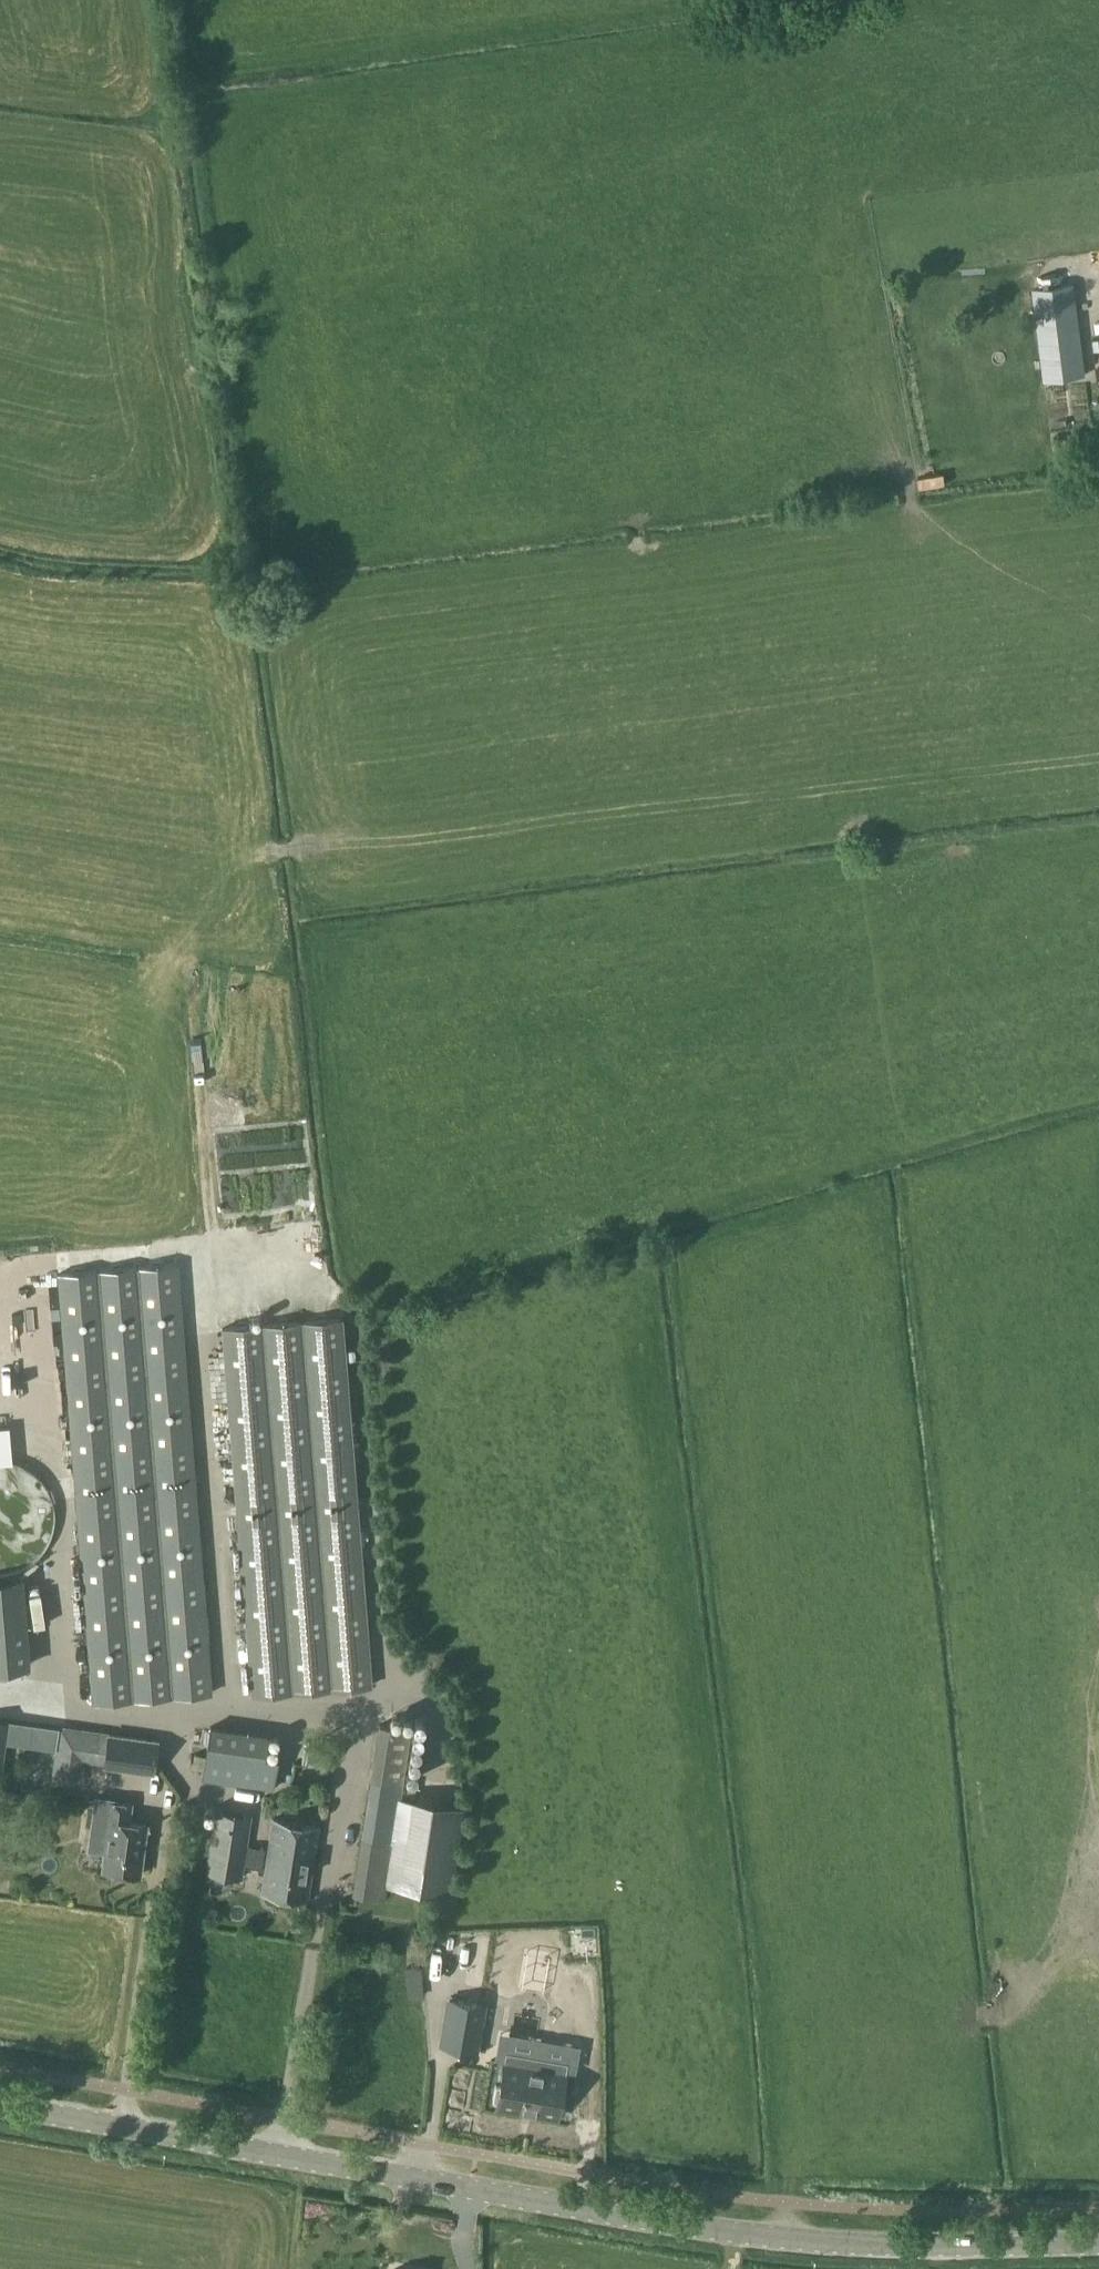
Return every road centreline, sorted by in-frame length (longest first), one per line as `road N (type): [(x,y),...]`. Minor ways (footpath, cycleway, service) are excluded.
road 1 (tertiary): [(0,2104),(742,2236),(979,2250),(1098,2245)]

